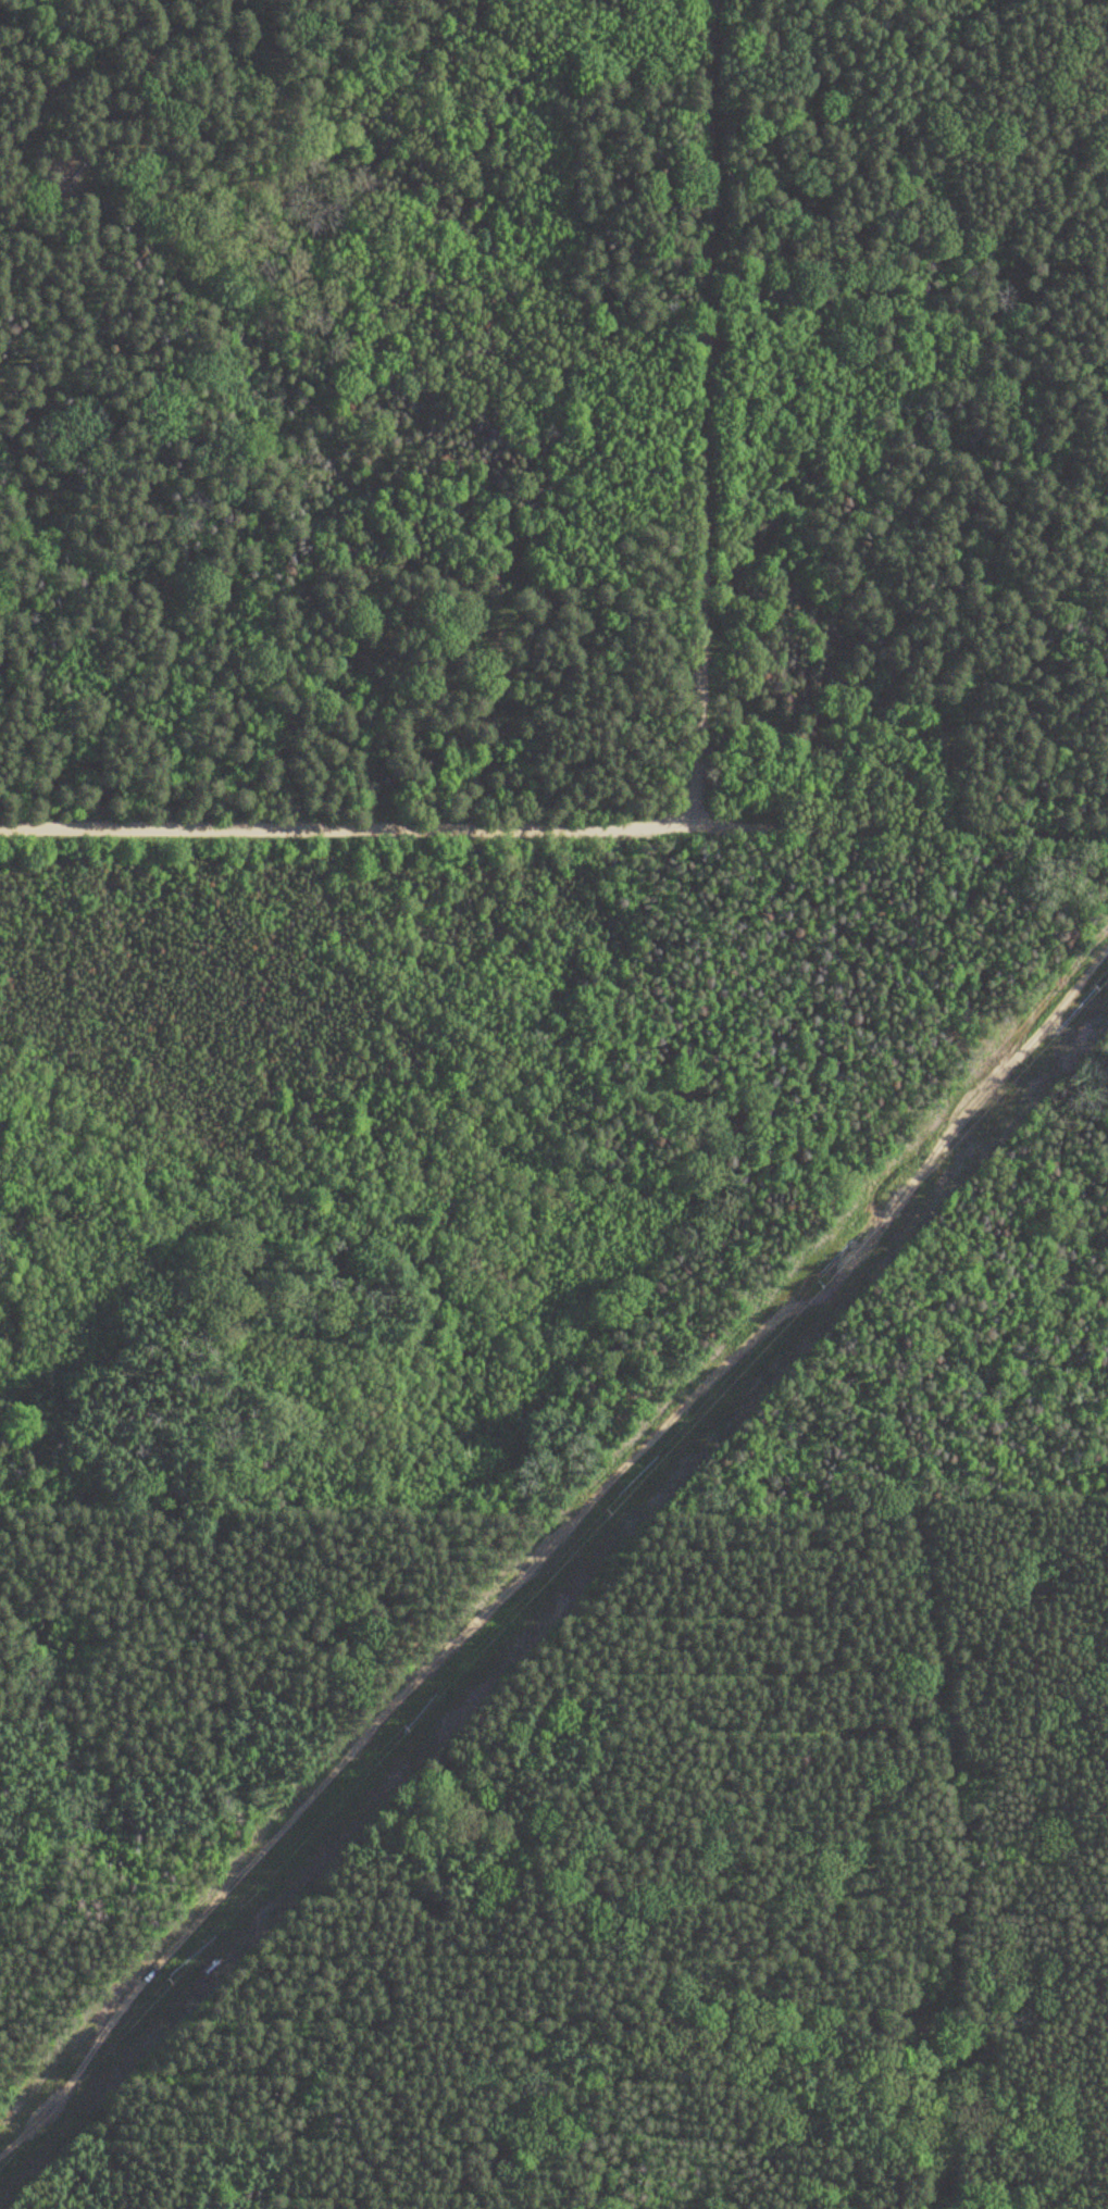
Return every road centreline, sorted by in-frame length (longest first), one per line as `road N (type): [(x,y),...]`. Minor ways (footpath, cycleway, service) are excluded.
road 1 (residential): [(1107,841),(694,824),(0,830)]
road 2 (residential): [(694,824),(713,0)]

